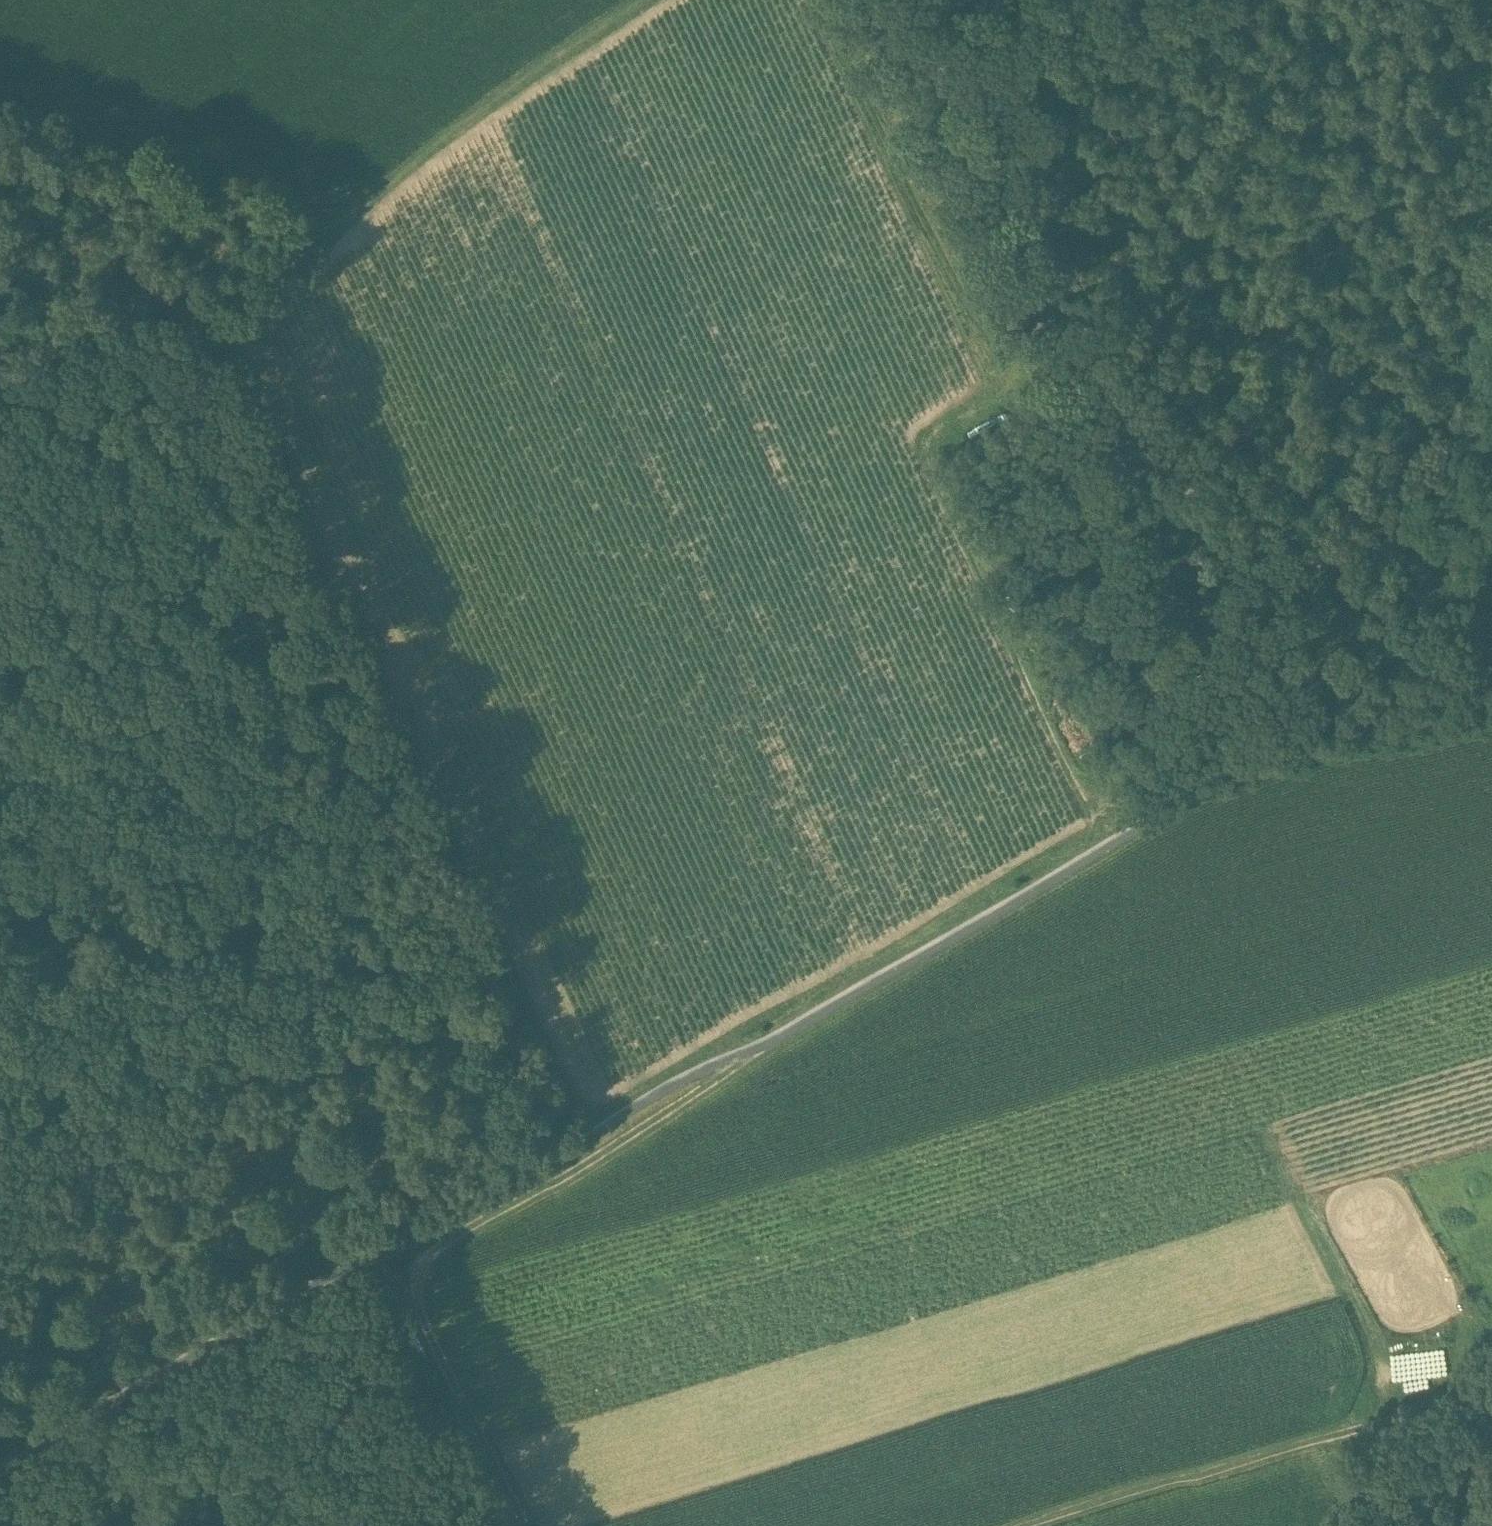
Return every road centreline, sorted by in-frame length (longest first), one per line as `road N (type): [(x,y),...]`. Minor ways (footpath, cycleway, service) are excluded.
road 1 (track): [(1491,704),(1219,784),(668,1084),(0,1476)]
road 2 (track): [(1491,597),(1270,534),(1231,518),(1188,477),(884,0)]
road 3 (track): [(1017,1525),(1491,1381)]
road 4 (track): [(773,1031),(754,1052),(429,1246),(415,1266),(414,1296)]
road 5 (track): [(414,1296),(529,1525)]
road 6 (track): [(1480,1384),(1483,1411),(1468,1453),(1392,1525)]

